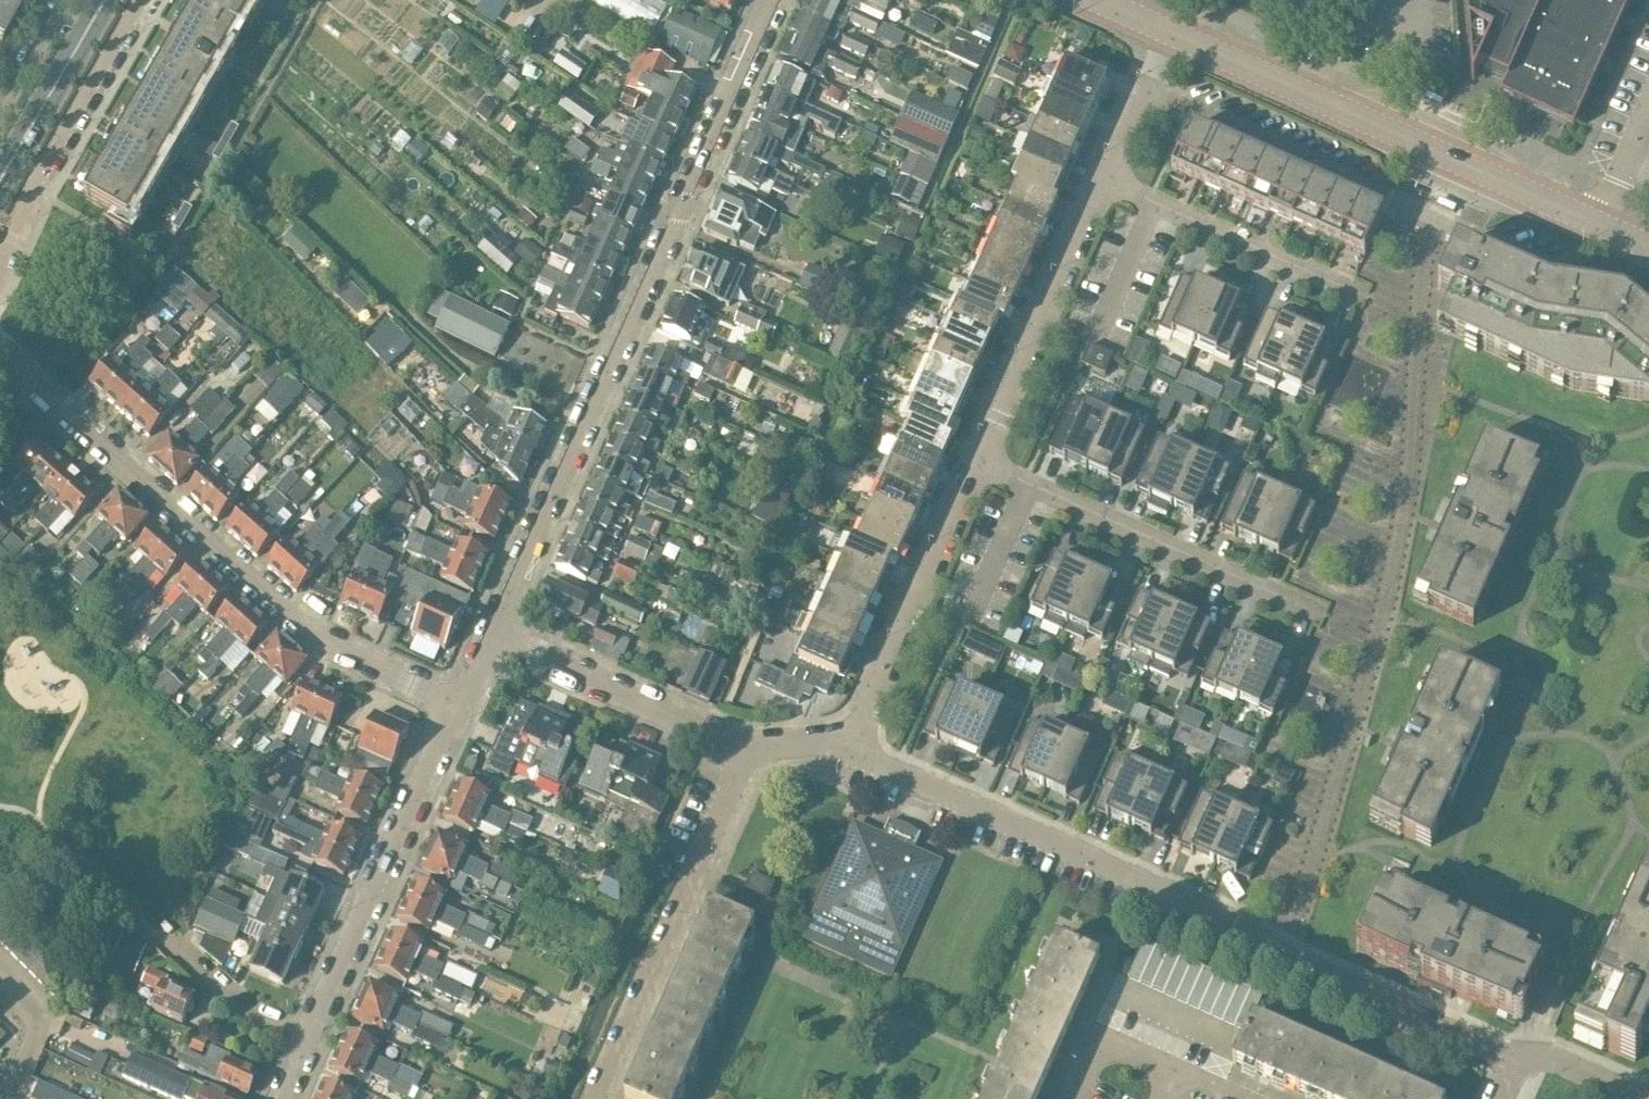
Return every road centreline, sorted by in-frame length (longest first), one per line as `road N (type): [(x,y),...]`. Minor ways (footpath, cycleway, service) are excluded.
road 1 (residential): [(1427,215),(1407,489),(1384,613),(1288,949)]
road 2 (residential): [(499,639),(772,0)]
road 3 (residential): [(460,711),(318,642),(0,355)]
road 4 (residential): [(1288,949),(852,754)]
road 5 (unclassified): [(1596,227),(1168,36)]
road 6 (residential): [(594,1098),(747,747)]
road 7 (residential): [(308,1049),(460,711)]
road 8 (residential): [(1320,621),(1029,490)]
road 9 (residential): [(852,754),(978,467)]
road 10 (residential): [(978,467),(1103,183)]
road 11 (residential): [(1145,87),(1427,215)]
road 12 (residential): [(0,264),(33,188),(141,0)]
road 13 (residential): [(747,747),(499,639)]
road 14 (residential): [(1521,1049),(1288,949)]
road 15 (residential): [(1427,215),(1553,270),(1629,283),(1648,298)]
road 16 (residential): [(1366,302),(1154,206)]
road 17 (tertiary): [(0,175),(102,0)]
road 18 (residential): [(308,1049),(156,936)]
road 19 (residential): [(1073,1098),(1101,1037),(1176,1070)]
road 20 (residential): [(9,1098),(42,1018),(0,979)]
road 21 (residential): [(1596,227),(1648,108)]
road 22 (residential): [(1634,1098),(1521,1049)]

